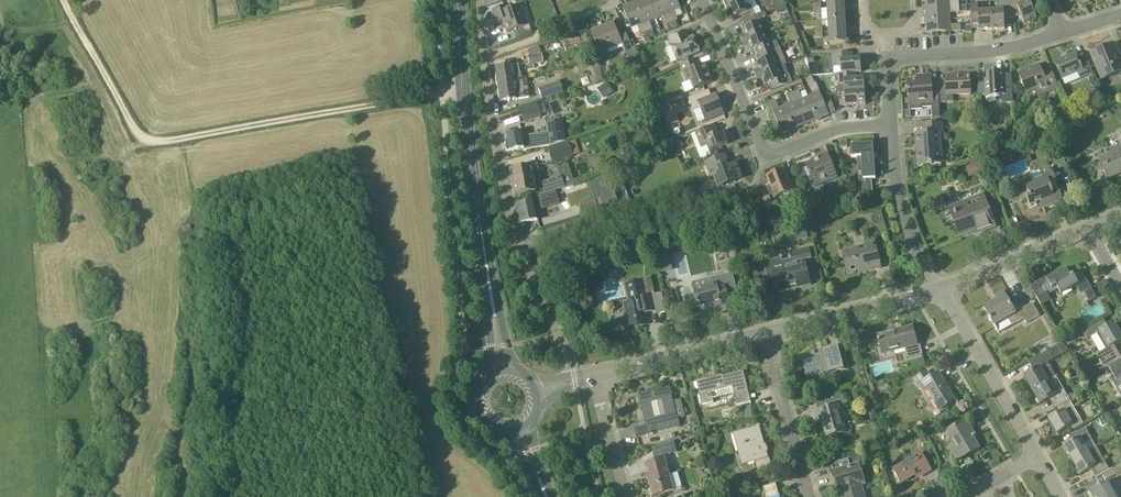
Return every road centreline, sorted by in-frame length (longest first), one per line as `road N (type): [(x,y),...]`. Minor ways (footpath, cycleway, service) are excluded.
road 1 (track): [(464,92),(159,143),(139,136),(76,18)]
road 2 (residential): [(575,381),(503,187),(481,0)]
road 3 (primary): [(502,369),(474,184),(459,0)]
road 4 (residential): [(705,0),(761,147),(784,150),(838,129),(891,127)]
road 5 (residential): [(1040,457),(940,285)]
road 6 (residential): [(762,334),(940,285)]
road 7 (residential): [(886,57),(1011,49),(1066,32)]
road 8 (residential): [(591,376),(762,334)]
road 9 (residential): [(940,285),(916,256),(891,127)]
road 10 (residential): [(808,496),(762,334)]
road 11 (residential): [(940,285),(1089,229)]
road 12 (residential): [(626,496),(591,376)]

